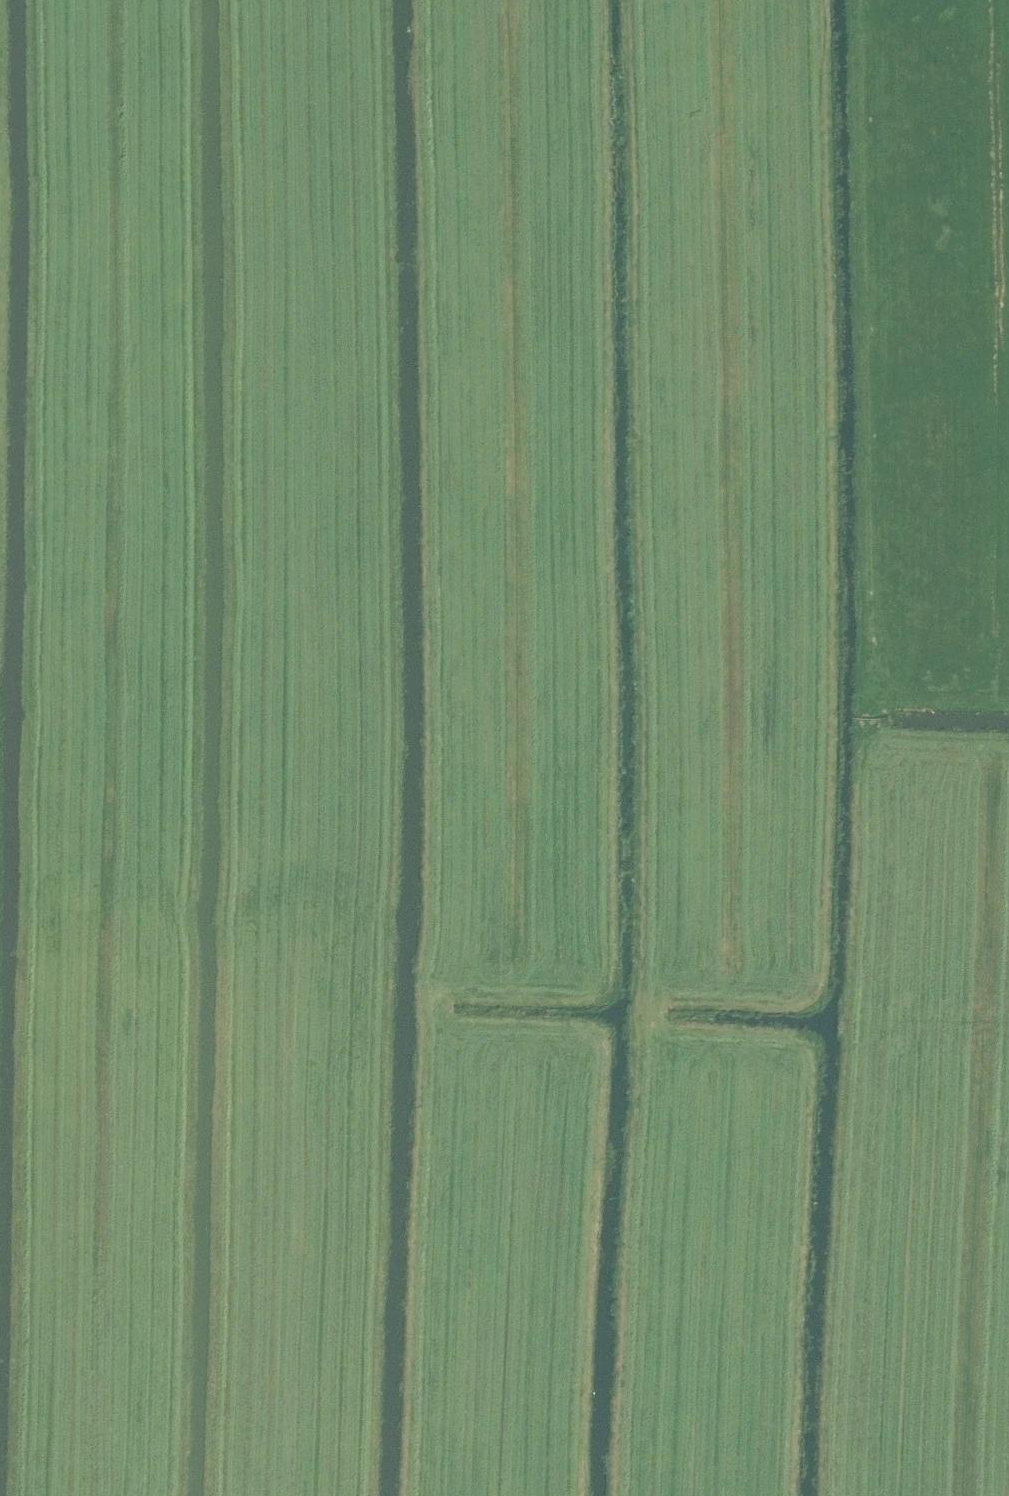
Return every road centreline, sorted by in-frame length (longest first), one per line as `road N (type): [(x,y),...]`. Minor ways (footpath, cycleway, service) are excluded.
road 1 (track): [(657,979),(630,1495)]

